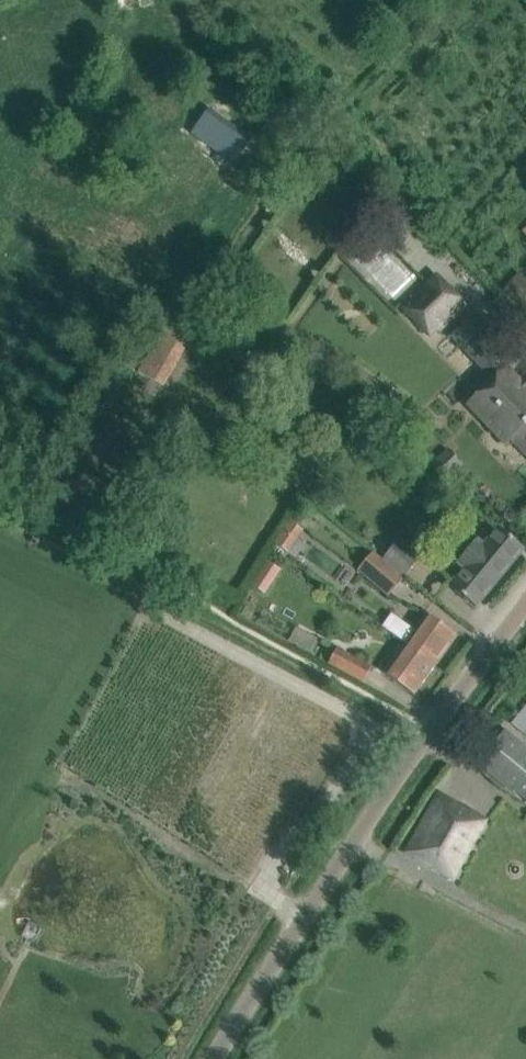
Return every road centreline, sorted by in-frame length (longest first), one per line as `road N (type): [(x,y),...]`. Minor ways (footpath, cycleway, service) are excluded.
road 1 (unclassified): [(212,1058),(430,730),(525,606)]

